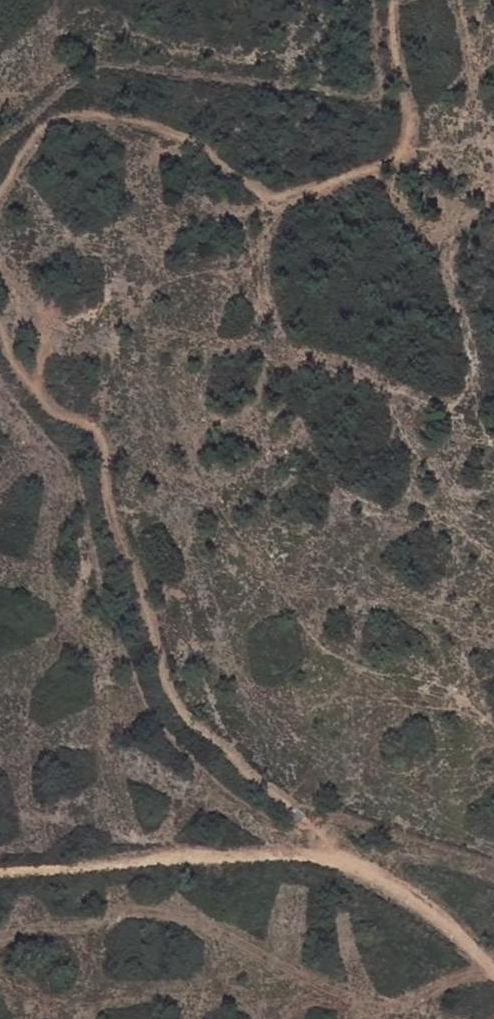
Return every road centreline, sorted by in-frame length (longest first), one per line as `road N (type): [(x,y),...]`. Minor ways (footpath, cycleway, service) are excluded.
road 1 (track): [(0,336),(42,405),(97,430),(101,481),(182,722),(294,807),(321,859)]
road 2 (track): [(390,0),(409,152),(312,182),(267,186),(196,144),(71,114),(29,136),(0,179)]
road 3 (track): [(493,981),(394,890),(321,859),(0,878)]

